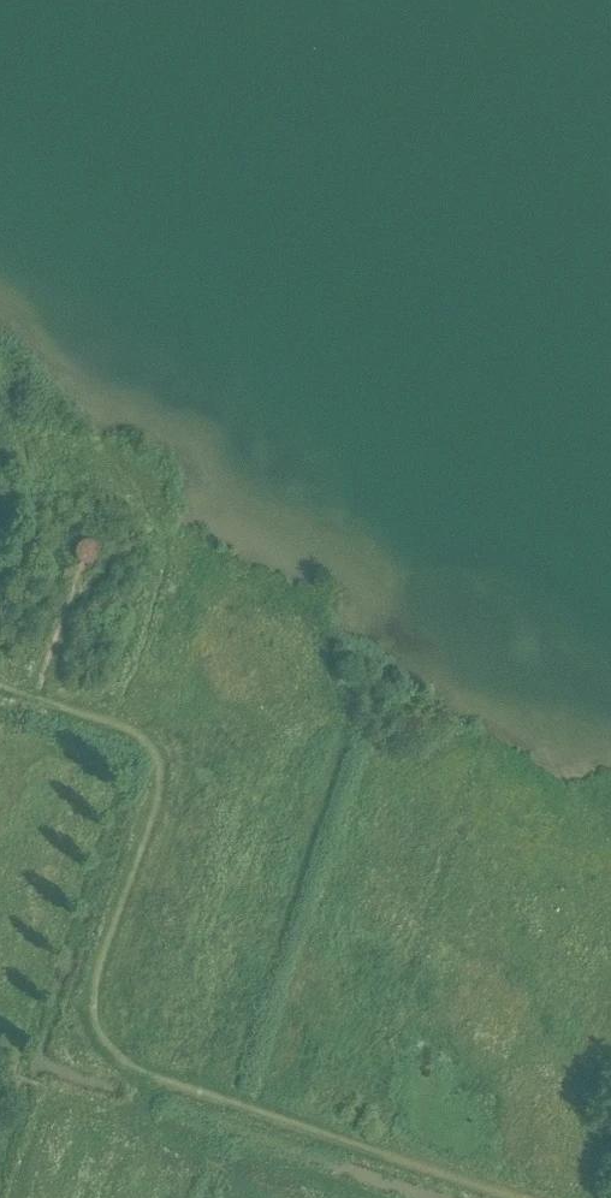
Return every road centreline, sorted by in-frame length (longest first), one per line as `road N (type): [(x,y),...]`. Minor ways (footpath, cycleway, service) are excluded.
road 1 (track): [(0,693),(170,751),(86,1026),(95,1055),(508,1197)]

